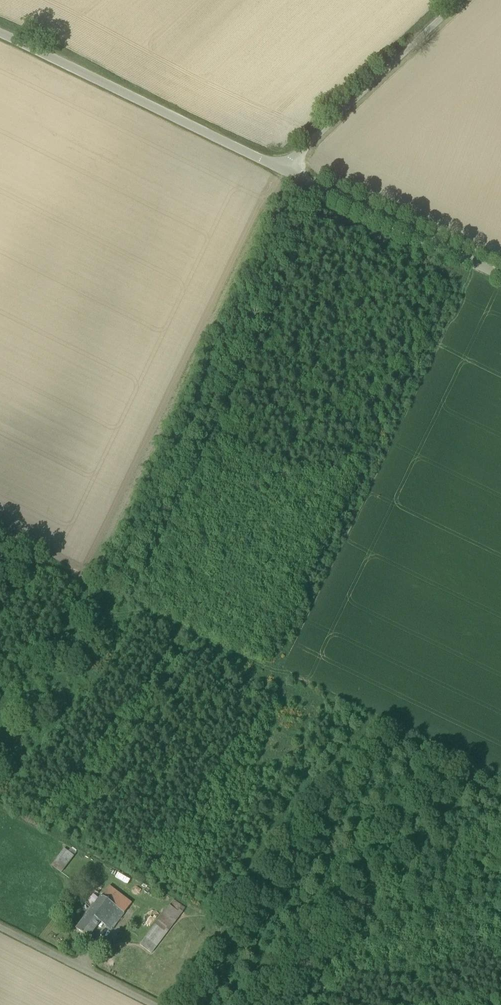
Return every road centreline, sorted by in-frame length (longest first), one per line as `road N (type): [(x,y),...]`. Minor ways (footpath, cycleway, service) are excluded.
road 1 (unclassified): [(281,162),(0,23)]
road 2 (unclassified): [(500,272),(281,162)]
road 3 (unclassified): [(281,162),(452,0)]
road 4 (unclassified): [(156,1004),(0,924)]

